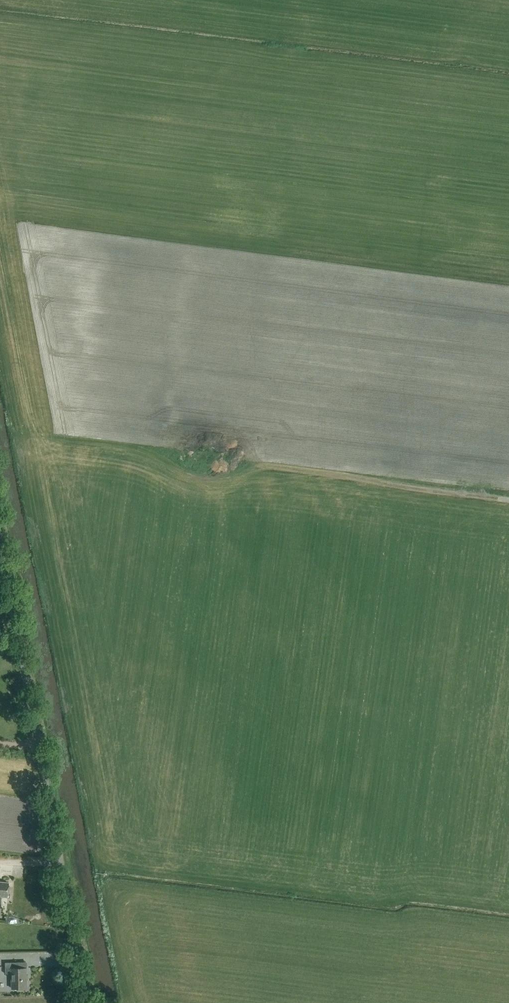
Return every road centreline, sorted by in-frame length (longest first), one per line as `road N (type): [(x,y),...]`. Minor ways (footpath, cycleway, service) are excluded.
road 1 (unclassified): [(85,1002),(0,549)]

